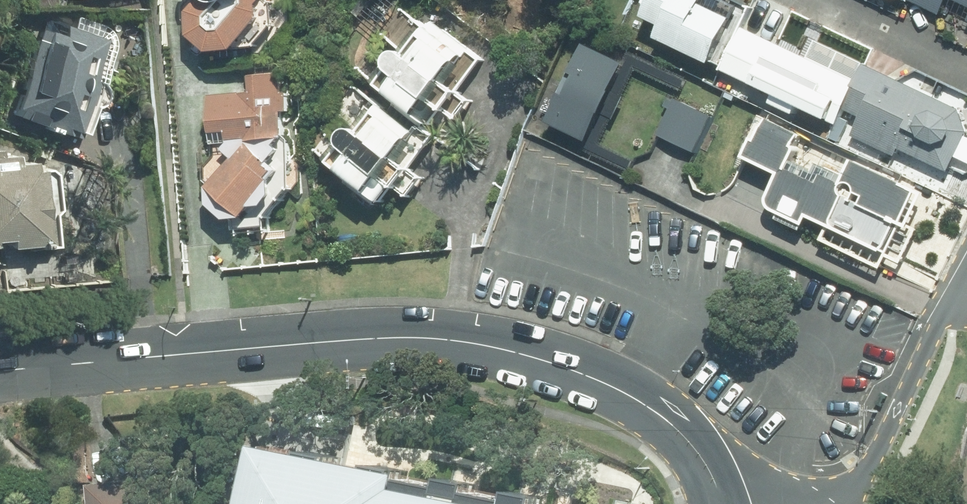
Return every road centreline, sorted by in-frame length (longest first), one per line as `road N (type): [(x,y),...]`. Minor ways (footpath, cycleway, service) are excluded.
road 1 (tertiary): [(0,367),(374,334),(480,340),(568,363),(655,406),(699,450),(722,503)]

